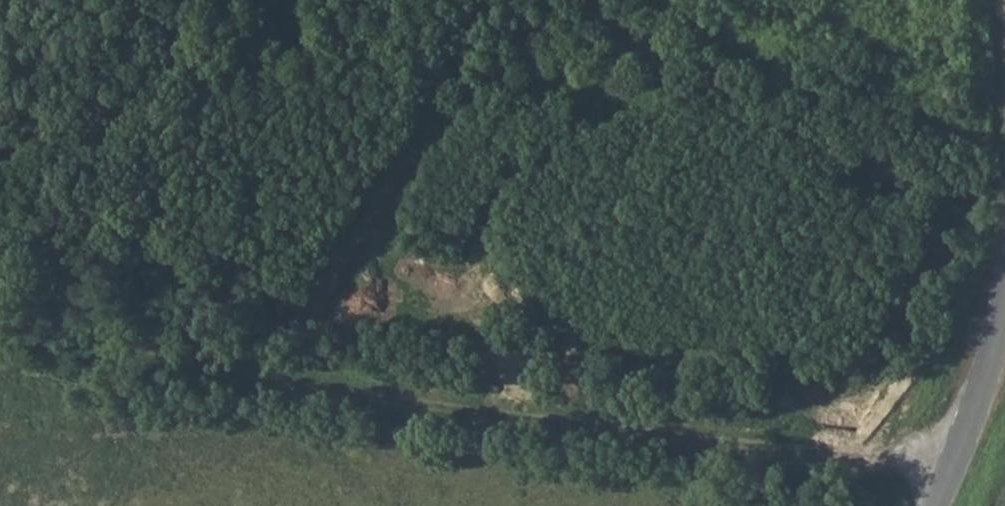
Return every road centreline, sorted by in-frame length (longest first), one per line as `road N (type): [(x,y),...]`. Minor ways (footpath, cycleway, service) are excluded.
road 1 (track): [(951,465),(762,453),(347,391),(0,328)]

